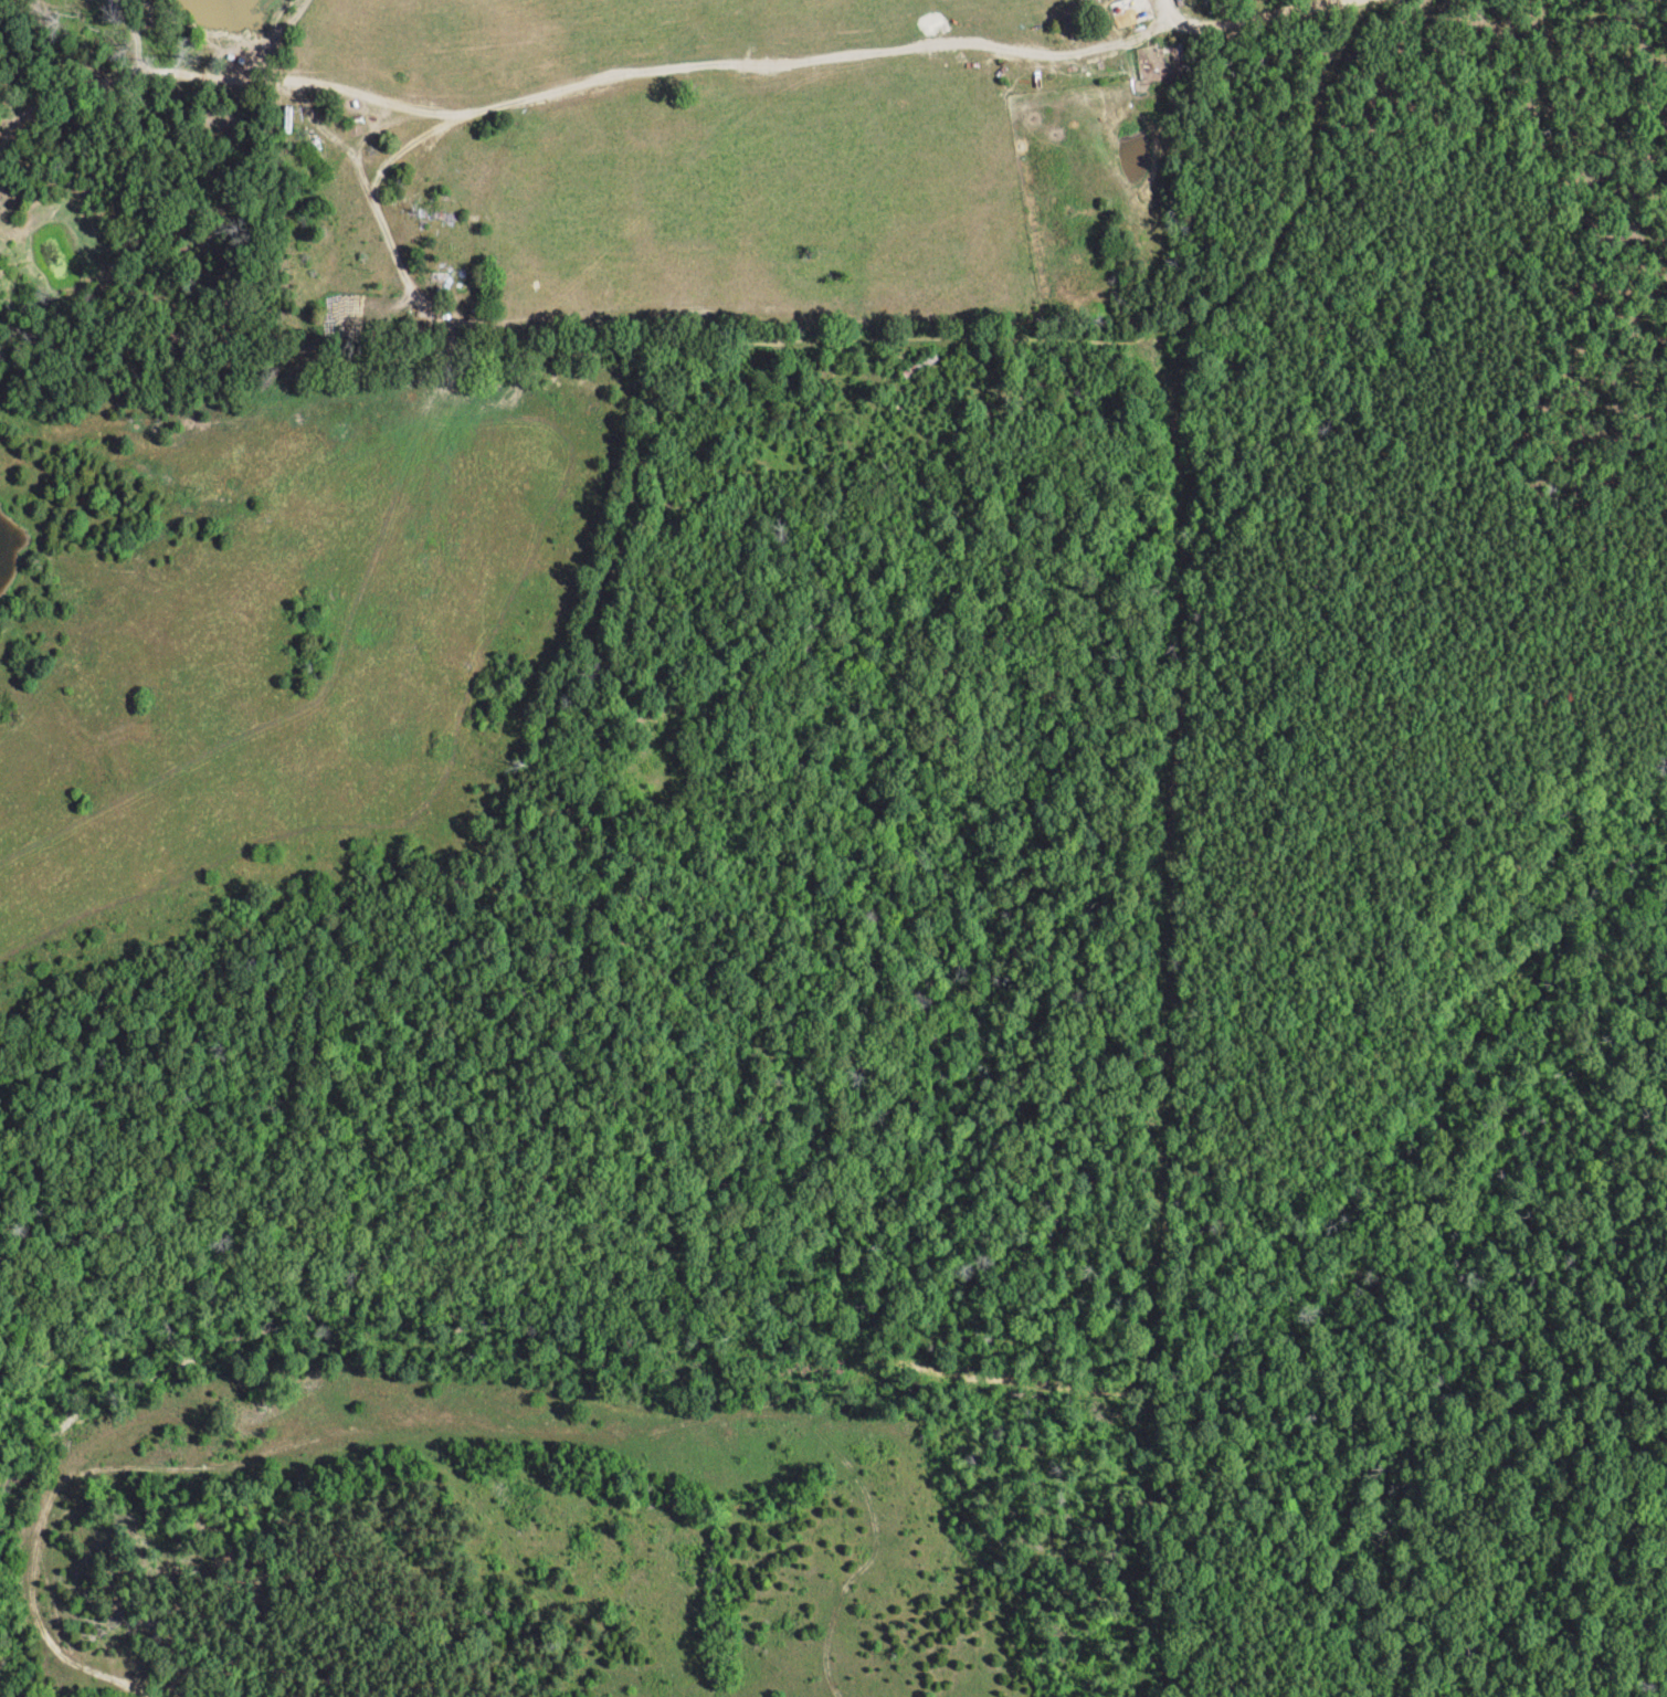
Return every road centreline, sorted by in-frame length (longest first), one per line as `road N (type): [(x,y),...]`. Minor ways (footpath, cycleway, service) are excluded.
road 1 (residential): [(1343,57),(1181,36),(867,98),(737,101),(463,157),(296,152)]
road 2 (residential): [(0,238),(31,334),(89,363),(653,348)]
road 3 (residential): [(1153,334),(1235,298),(1312,96),(1371,24),(1413,0)]

